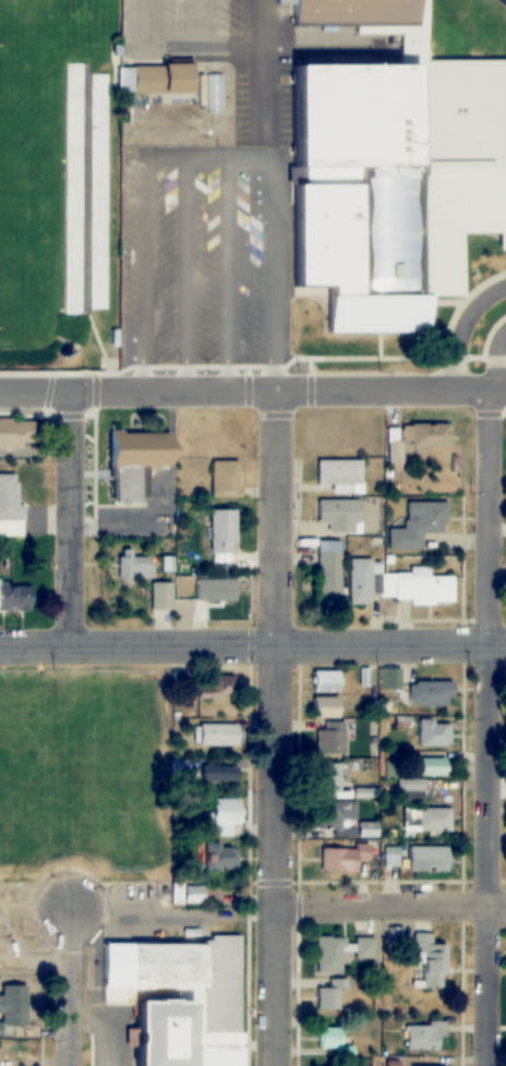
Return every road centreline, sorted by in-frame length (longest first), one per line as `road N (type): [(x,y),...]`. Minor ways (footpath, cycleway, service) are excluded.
road 1 (residential): [(275,1065),(280,387)]
road 2 (residential): [(491,1065),(492,387)]
road 3 (tertiary): [(505,644),(0,648)]
road 4 (residential): [(505,387),(0,387)]
road 5 (residential): [(73,647),(71,387)]
road 6 (residential): [(505,906),(275,908)]
road 7 (residential): [(72,1065),(73,905)]

